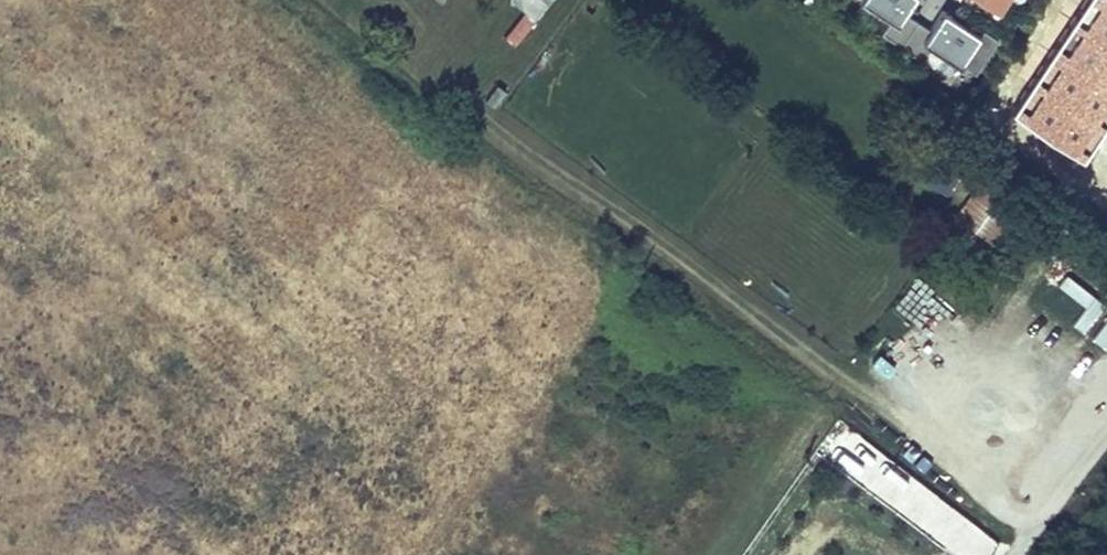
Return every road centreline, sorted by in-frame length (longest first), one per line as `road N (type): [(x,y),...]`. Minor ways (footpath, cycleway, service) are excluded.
road 1 (residential): [(1014,554),(1106,431)]

